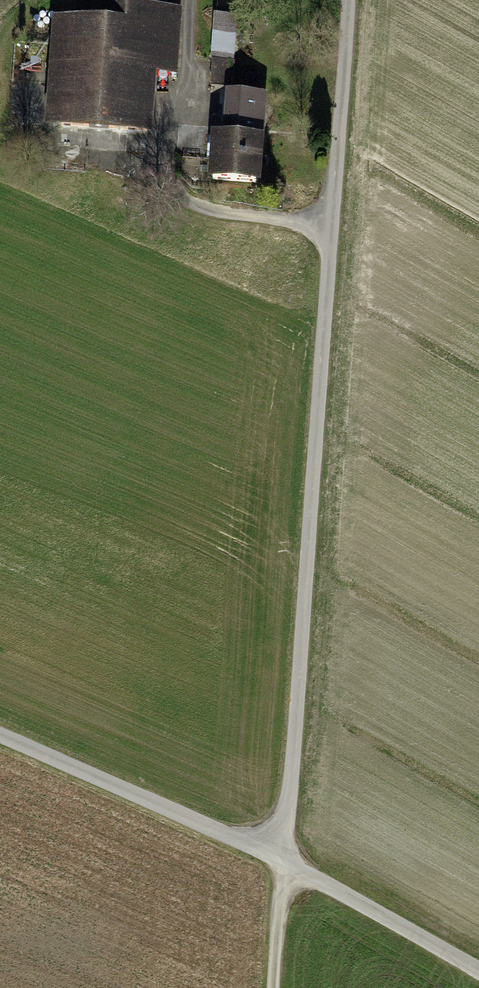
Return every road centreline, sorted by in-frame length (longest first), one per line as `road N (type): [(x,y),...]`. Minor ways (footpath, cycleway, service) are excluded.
road 1 (track): [(270,860),(291,788),(350,0)]
road 2 (unclassified): [(0,740),(290,868),(478,972)]
road 3 (track): [(193,0),(169,177),(180,204),(332,230)]
road 4 (track): [(273,987),(290,868)]

